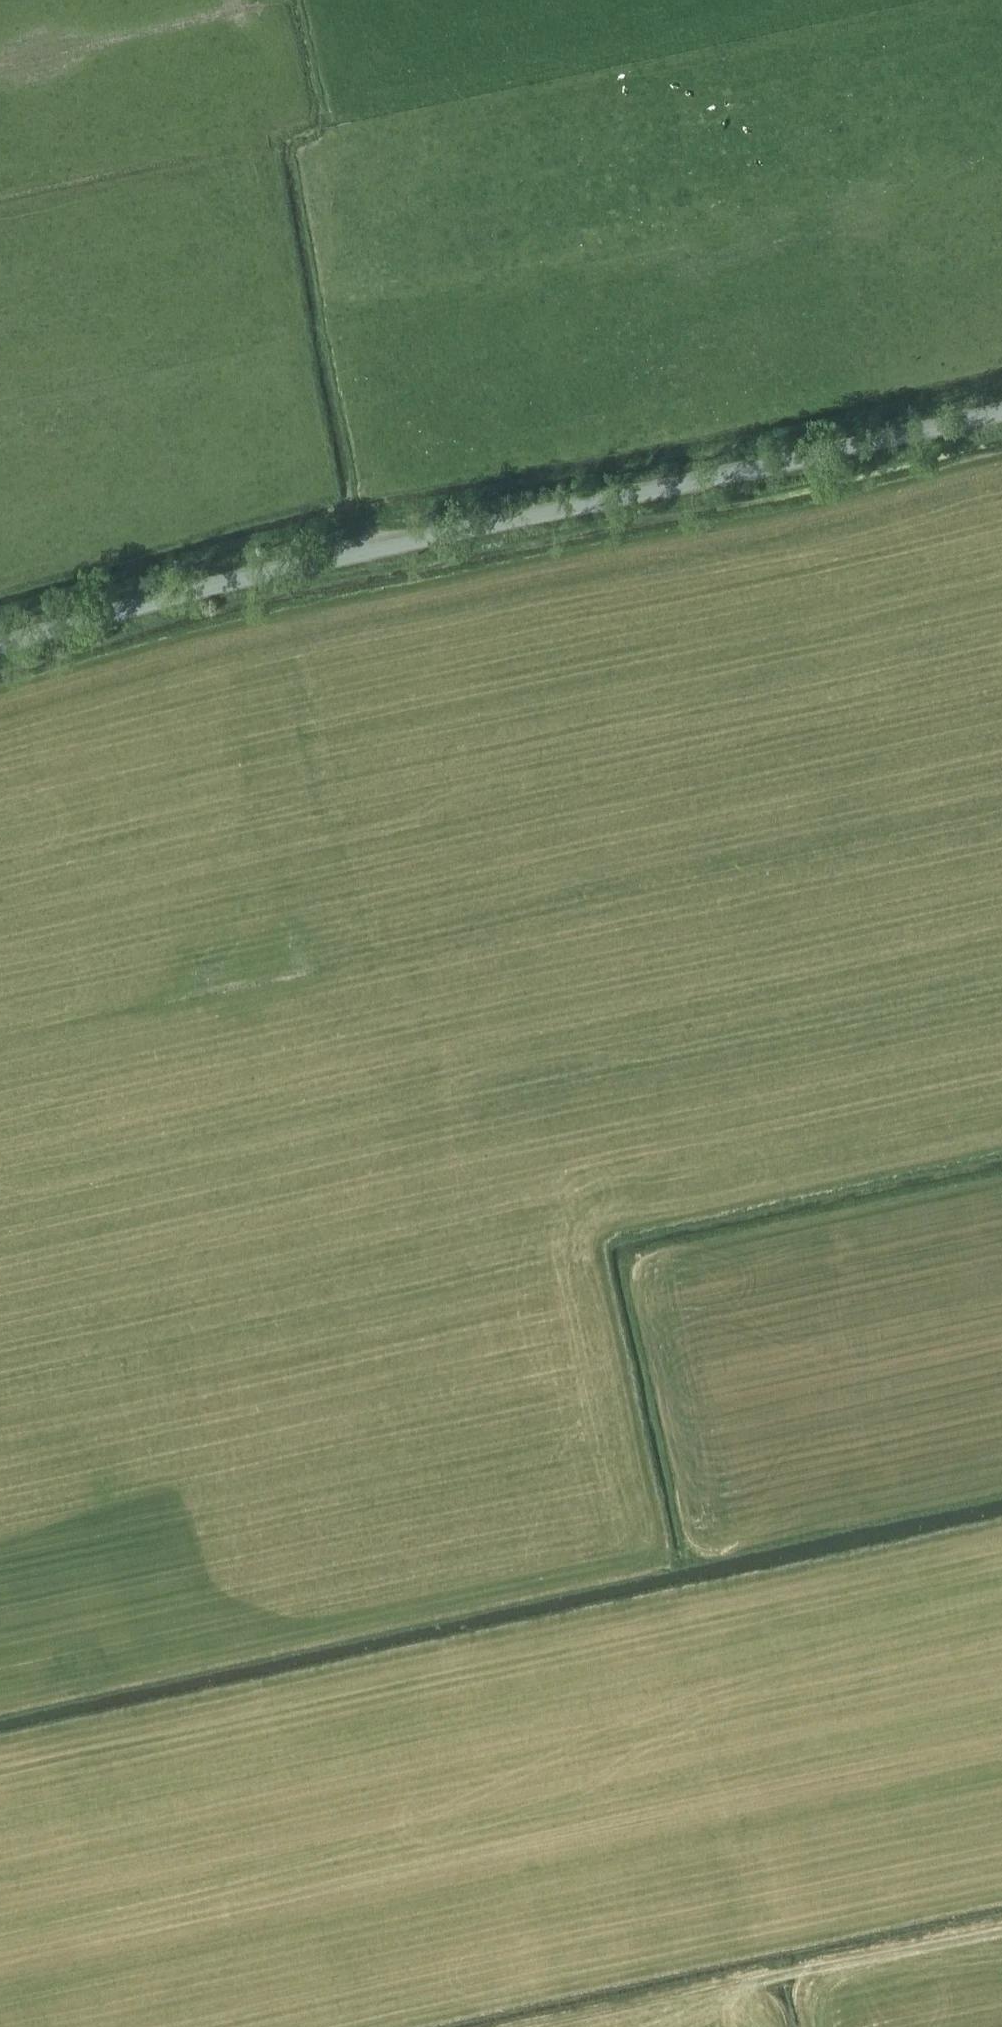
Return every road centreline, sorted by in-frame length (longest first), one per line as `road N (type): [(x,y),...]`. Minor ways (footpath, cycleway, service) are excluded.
road 1 (unclassified): [(0,646),(294,568),(1001,415)]
road 2 (track): [(1001,1931),(556,2026)]

